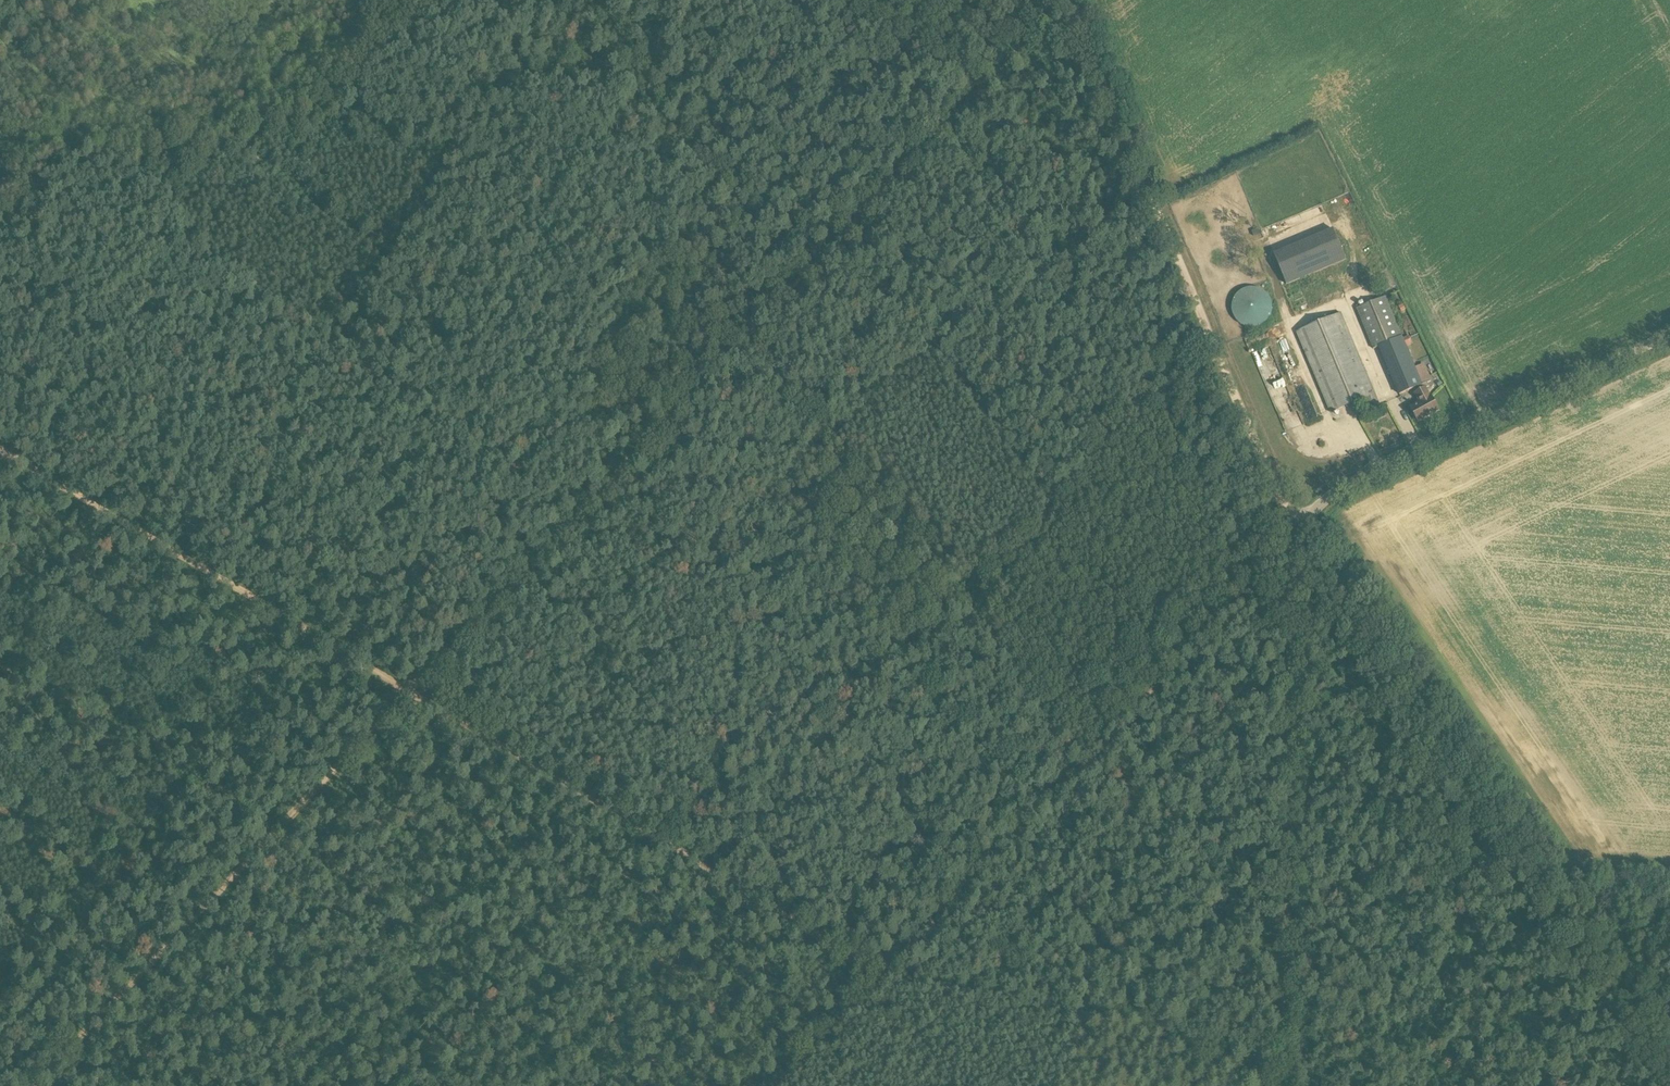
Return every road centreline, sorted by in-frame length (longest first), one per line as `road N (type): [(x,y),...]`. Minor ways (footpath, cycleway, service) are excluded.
road 1 (unclassified): [(1283,1085),(1301,527),(1341,490),(1669,336)]
road 2 (track): [(409,691),(1067,0)]
road 3 (track): [(1301,527),(1068,0)]
road 4 (track): [(1294,601),(1235,604),(886,969)]
road 5 (track): [(886,969),(409,691)]
road 6 (track): [(37,1085),(409,691)]
road 7 (track): [(409,691),(0,448)]
road 8 (track): [(886,969),(1037,1010),(1148,1026),(1283,1085)]
road 9 (track): [(565,0),(647,35),(743,102)]
road 10 (track): [(886,969),(771,1085)]

